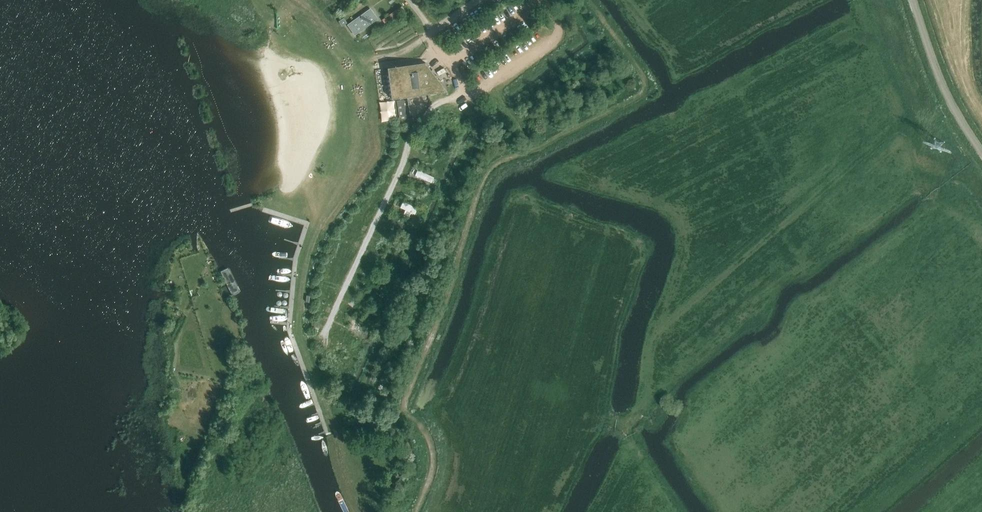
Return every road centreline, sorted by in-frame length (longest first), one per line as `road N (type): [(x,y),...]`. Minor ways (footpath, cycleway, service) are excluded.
road 1 (track): [(469,98),(440,101),(421,118),(324,336)]
road 2 (unclassified): [(981,156),(944,92),(912,0)]
road 3 (track): [(542,0),(564,39),(492,83)]

